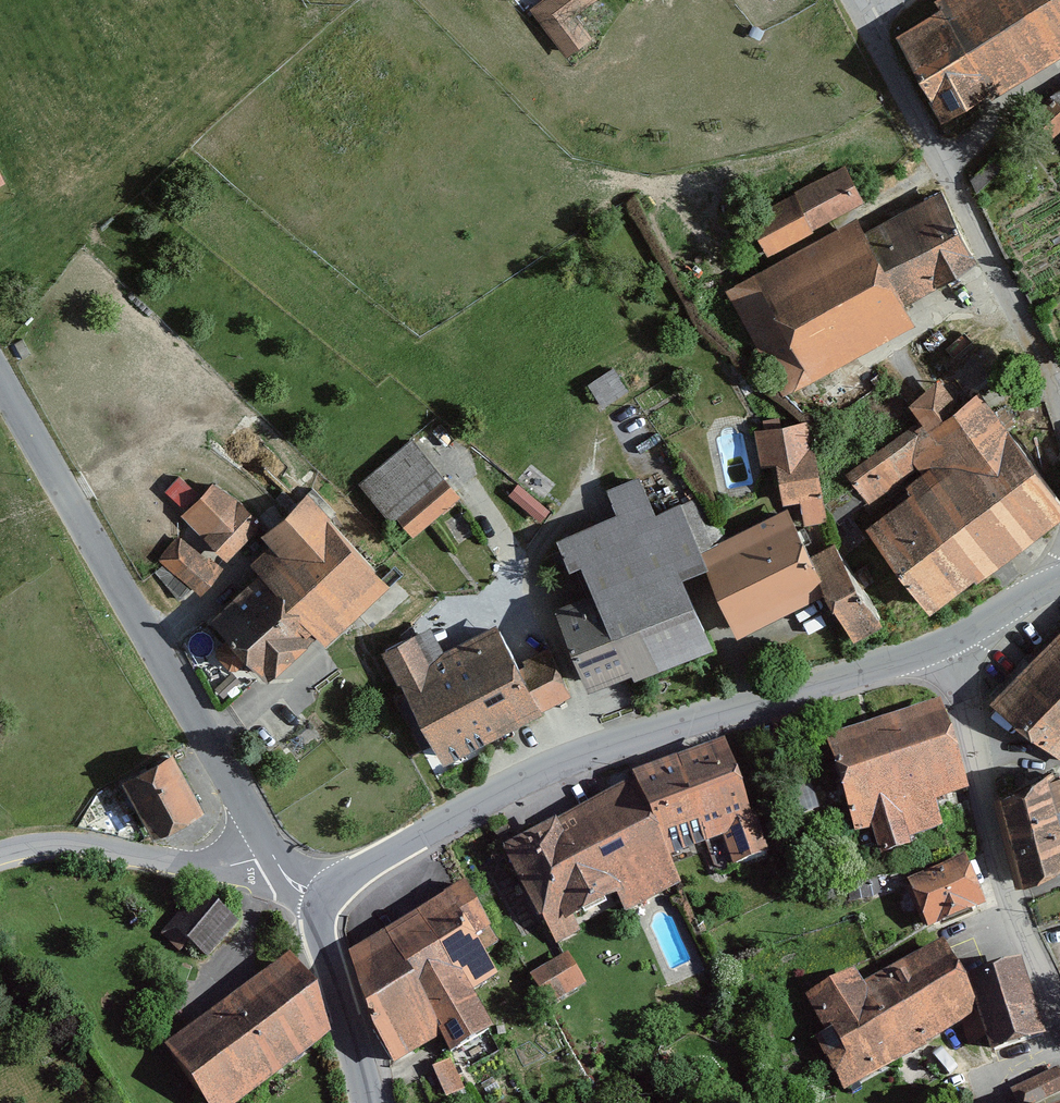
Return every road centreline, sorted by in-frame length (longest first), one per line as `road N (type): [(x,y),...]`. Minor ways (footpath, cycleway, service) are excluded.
road 1 (secondary): [(324,899),(360,868),(510,790),(628,742),(818,693),(945,647),(979,626)]
road 2 (tertiary): [(0,370),(273,856)]
road 3 (track): [(854,0),(1059,404)]
road 4 (residential): [(979,626),(979,722),(1006,893),(1059,1014)]
road 5 (residential): [(0,854),(69,844),(193,864),(273,856)]
road 6 (secondary): [(370,1102),(321,937),(324,899)]

